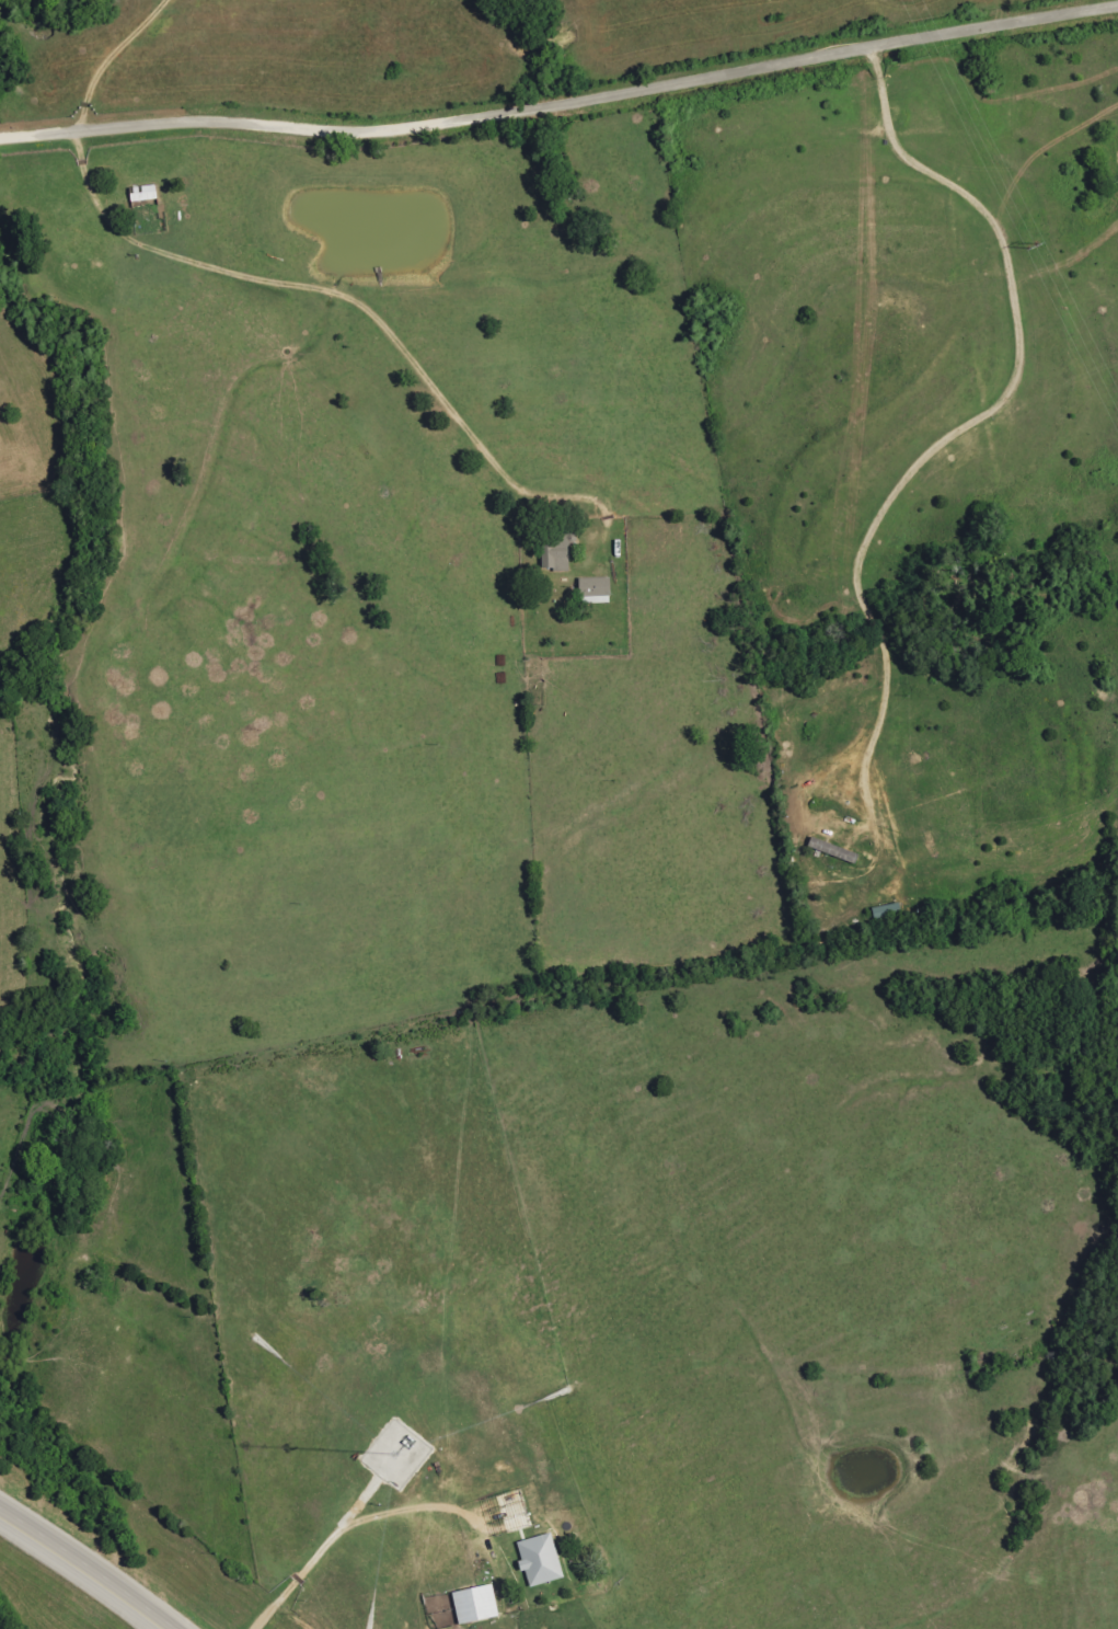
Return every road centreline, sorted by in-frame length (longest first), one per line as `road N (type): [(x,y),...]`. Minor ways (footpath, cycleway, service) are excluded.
road 1 (residential): [(0,141),(197,121),(334,133),(466,121),(1117,5)]
road 2 (primary): [(0,1508),(160,1628)]

